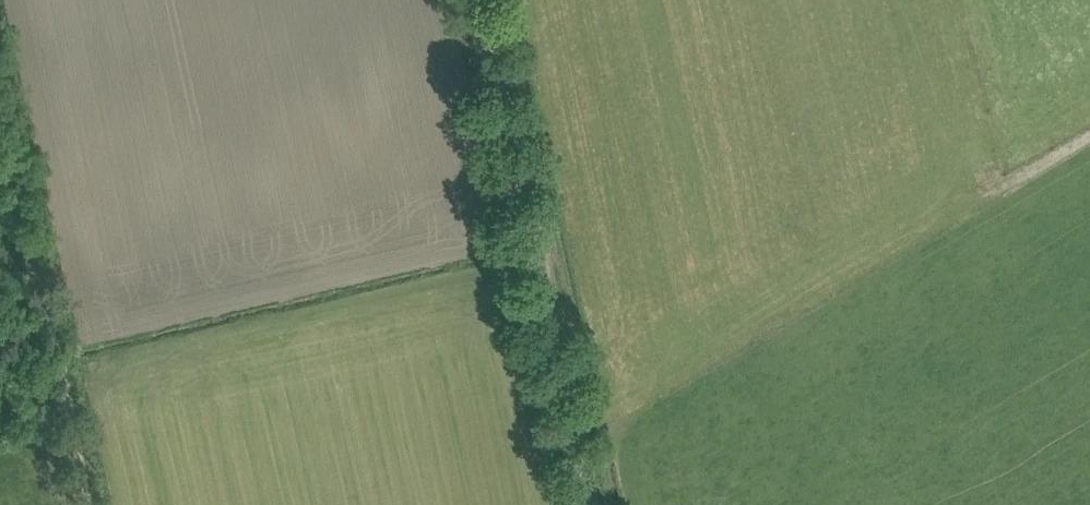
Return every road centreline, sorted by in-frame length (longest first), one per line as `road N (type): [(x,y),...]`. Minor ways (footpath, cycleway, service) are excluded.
road 1 (unclassified): [(483,0),(592,504)]
road 2 (track): [(0,53),(97,504)]

